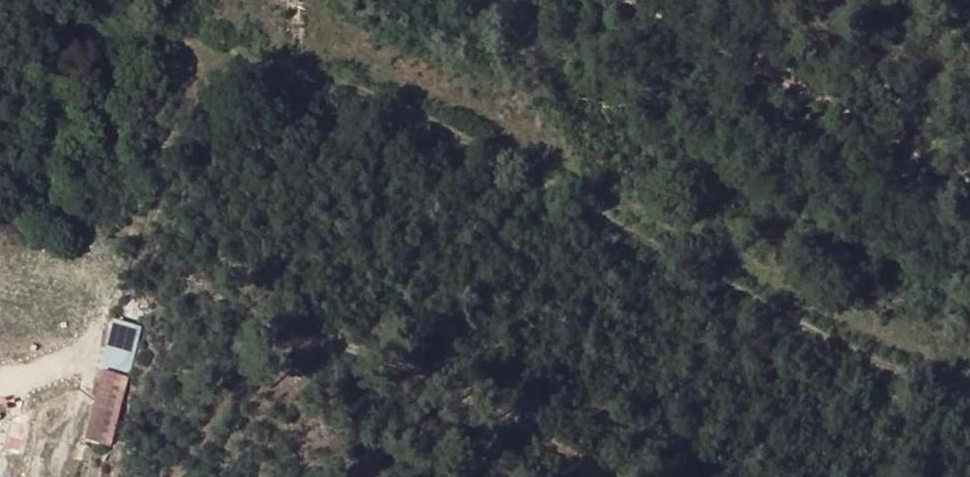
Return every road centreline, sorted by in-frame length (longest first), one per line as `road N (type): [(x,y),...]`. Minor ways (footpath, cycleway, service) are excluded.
road 1 (track): [(969,403),(855,356),(460,134),(359,90),(271,71),(213,85),(176,121),(133,261),(90,327),(65,356),(0,385)]
road 2 (track): [(969,177),(873,140),(619,0)]

